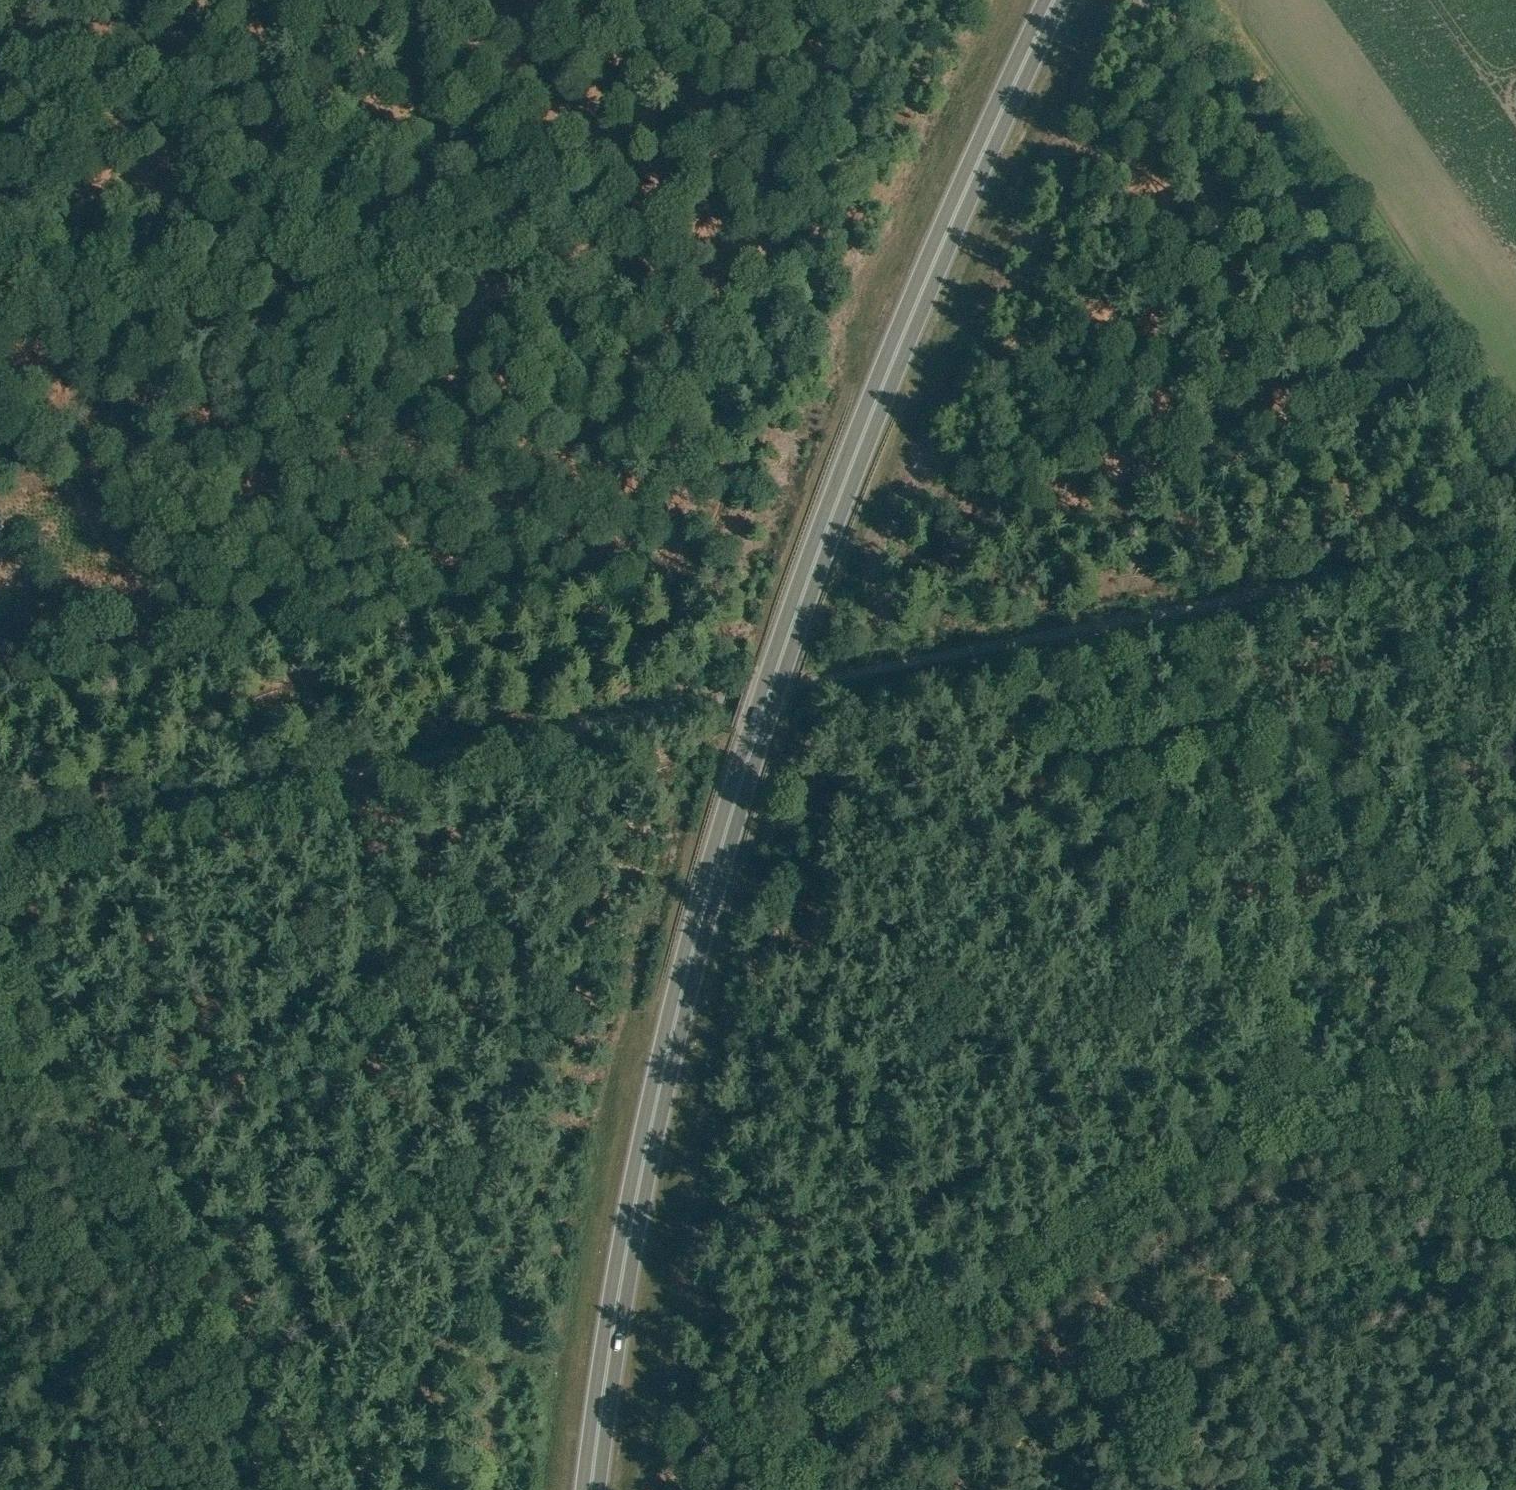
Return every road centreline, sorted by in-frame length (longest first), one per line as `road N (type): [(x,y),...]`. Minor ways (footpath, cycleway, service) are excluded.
road 1 (trunk): [(592,1489),(630,1208),(668,1011),(786,639),(859,441),(1052,0)]
road 2 (track): [(0,1000),(185,1283),(254,1403),(291,1489)]
road 3 (track): [(0,840),(349,773)]
road 4 (track): [(1515,1110),(1280,1090)]

